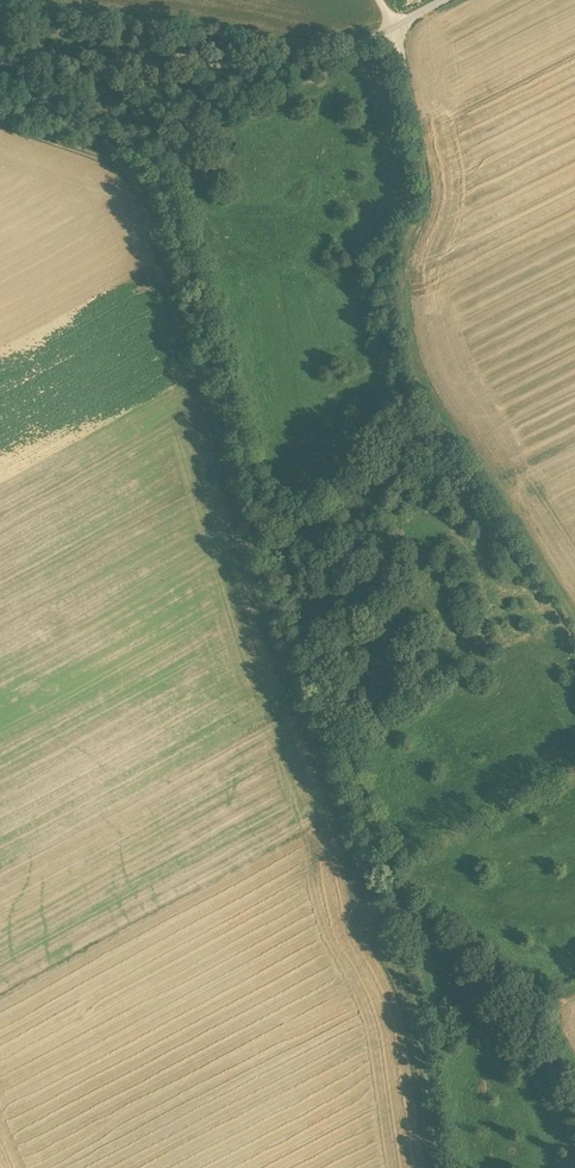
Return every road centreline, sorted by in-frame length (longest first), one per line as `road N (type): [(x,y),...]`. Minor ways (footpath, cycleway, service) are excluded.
road 1 (track): [(0,126),(109,157),(138,189),(277,645),(416,1024),(435,1167)]
road 2 (track): [(404,903),(300,635),(149,148),(0,102)]
road 3 (track): [(574,624),(425,391),(401,262),(429,195),(405,38),(384,0)]
road 4 (track): [(479,0),(327,75),(0,69)]

